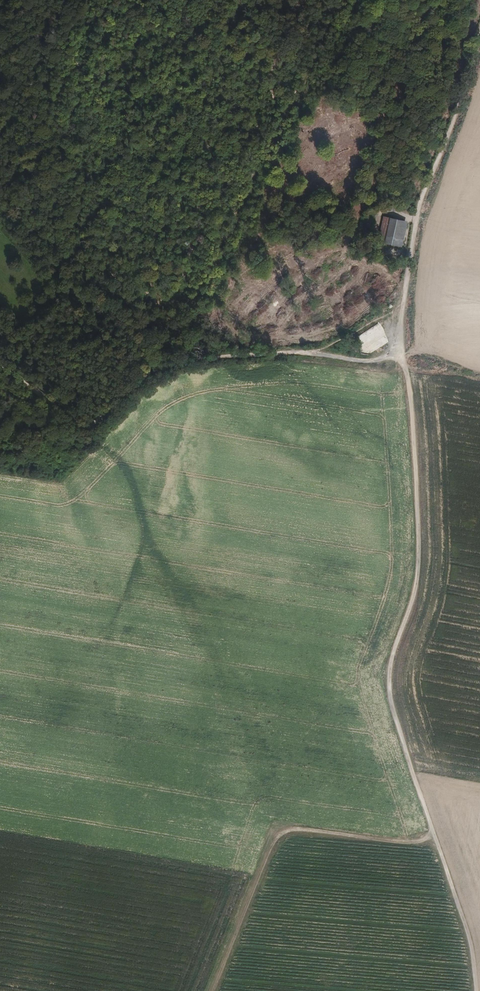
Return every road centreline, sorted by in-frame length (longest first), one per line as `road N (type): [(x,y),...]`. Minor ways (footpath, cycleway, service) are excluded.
road 1 (track): [(479,32),(421,200),(403,300),(416,575),(386,678),(432,829)]
road 2 (track): [(313,351),(207,353),(168,362),(75,412),(0,366)]
road 3 (track): [(432,829),(412,842),(288,831),(217,990)]
road 4 (track): [(432,829),(469,939),(474,990)]

